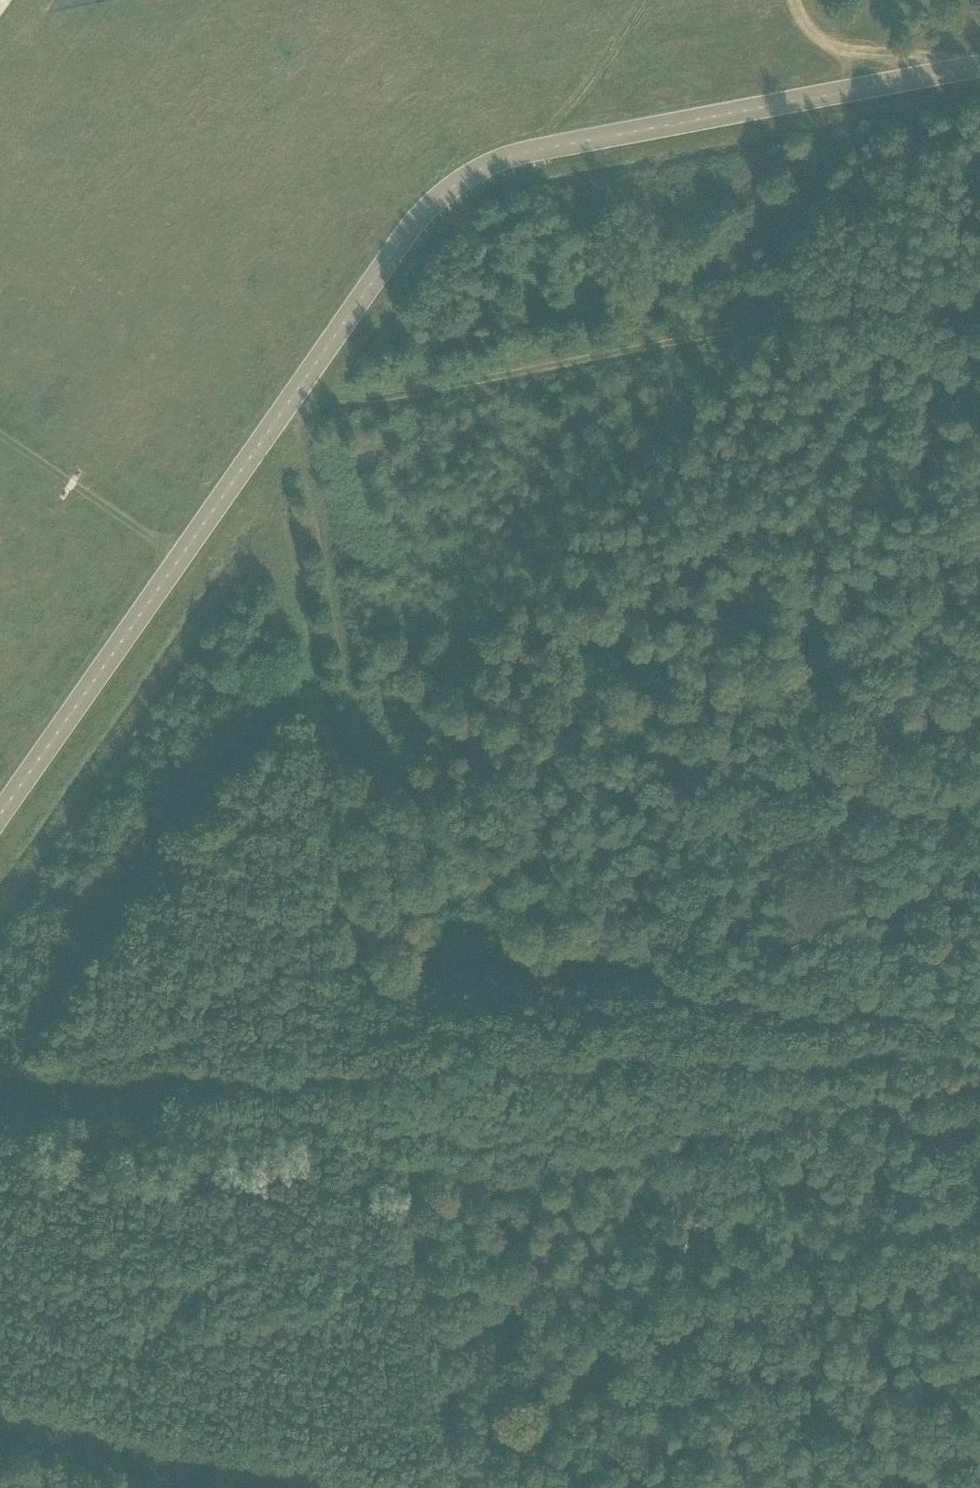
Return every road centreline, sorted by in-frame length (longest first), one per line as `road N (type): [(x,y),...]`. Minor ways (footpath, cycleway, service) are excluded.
road 1 (track): [(979,1446),(751,1487)]

